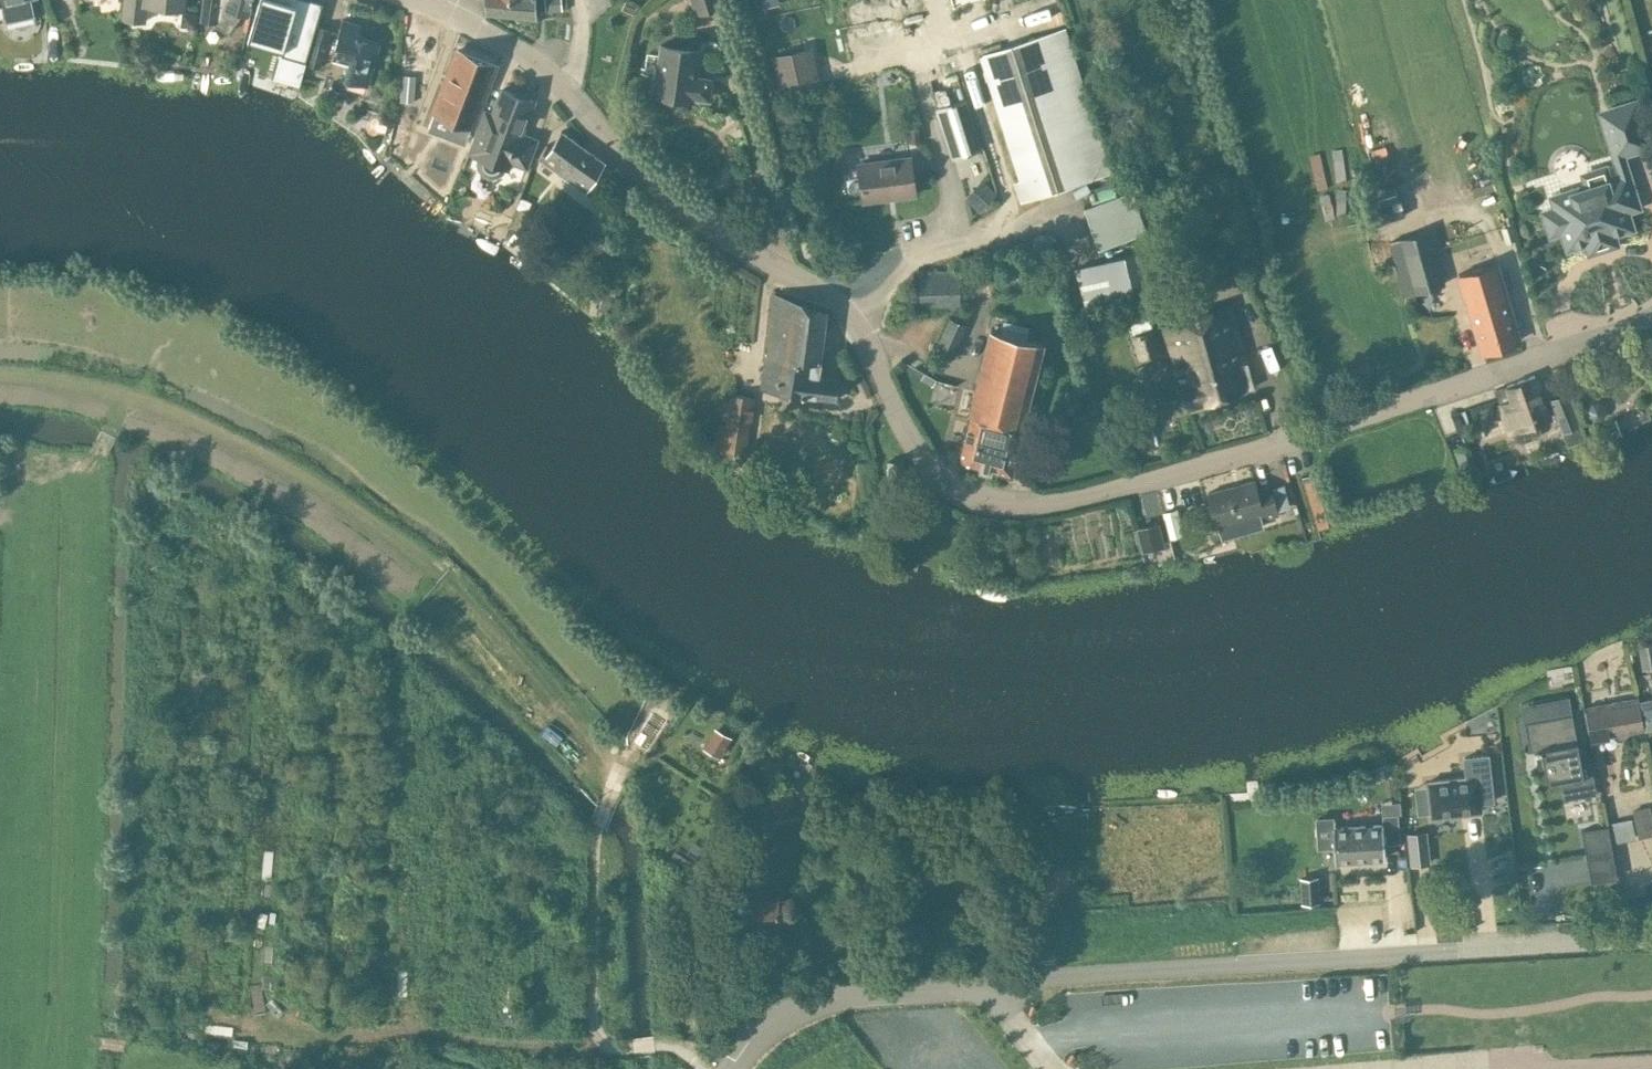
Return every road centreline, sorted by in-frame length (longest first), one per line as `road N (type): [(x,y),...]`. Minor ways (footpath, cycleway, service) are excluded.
road 1 (tertiary): [(420,0),(521,51),(677,205),(848,309),(933,468),(975,494),(1006,501),(1070,497),(1256,453),(1651,315)]
road 2 (unclassified): [(731,1068),(767,1025),(829,996),(1651,942)]

